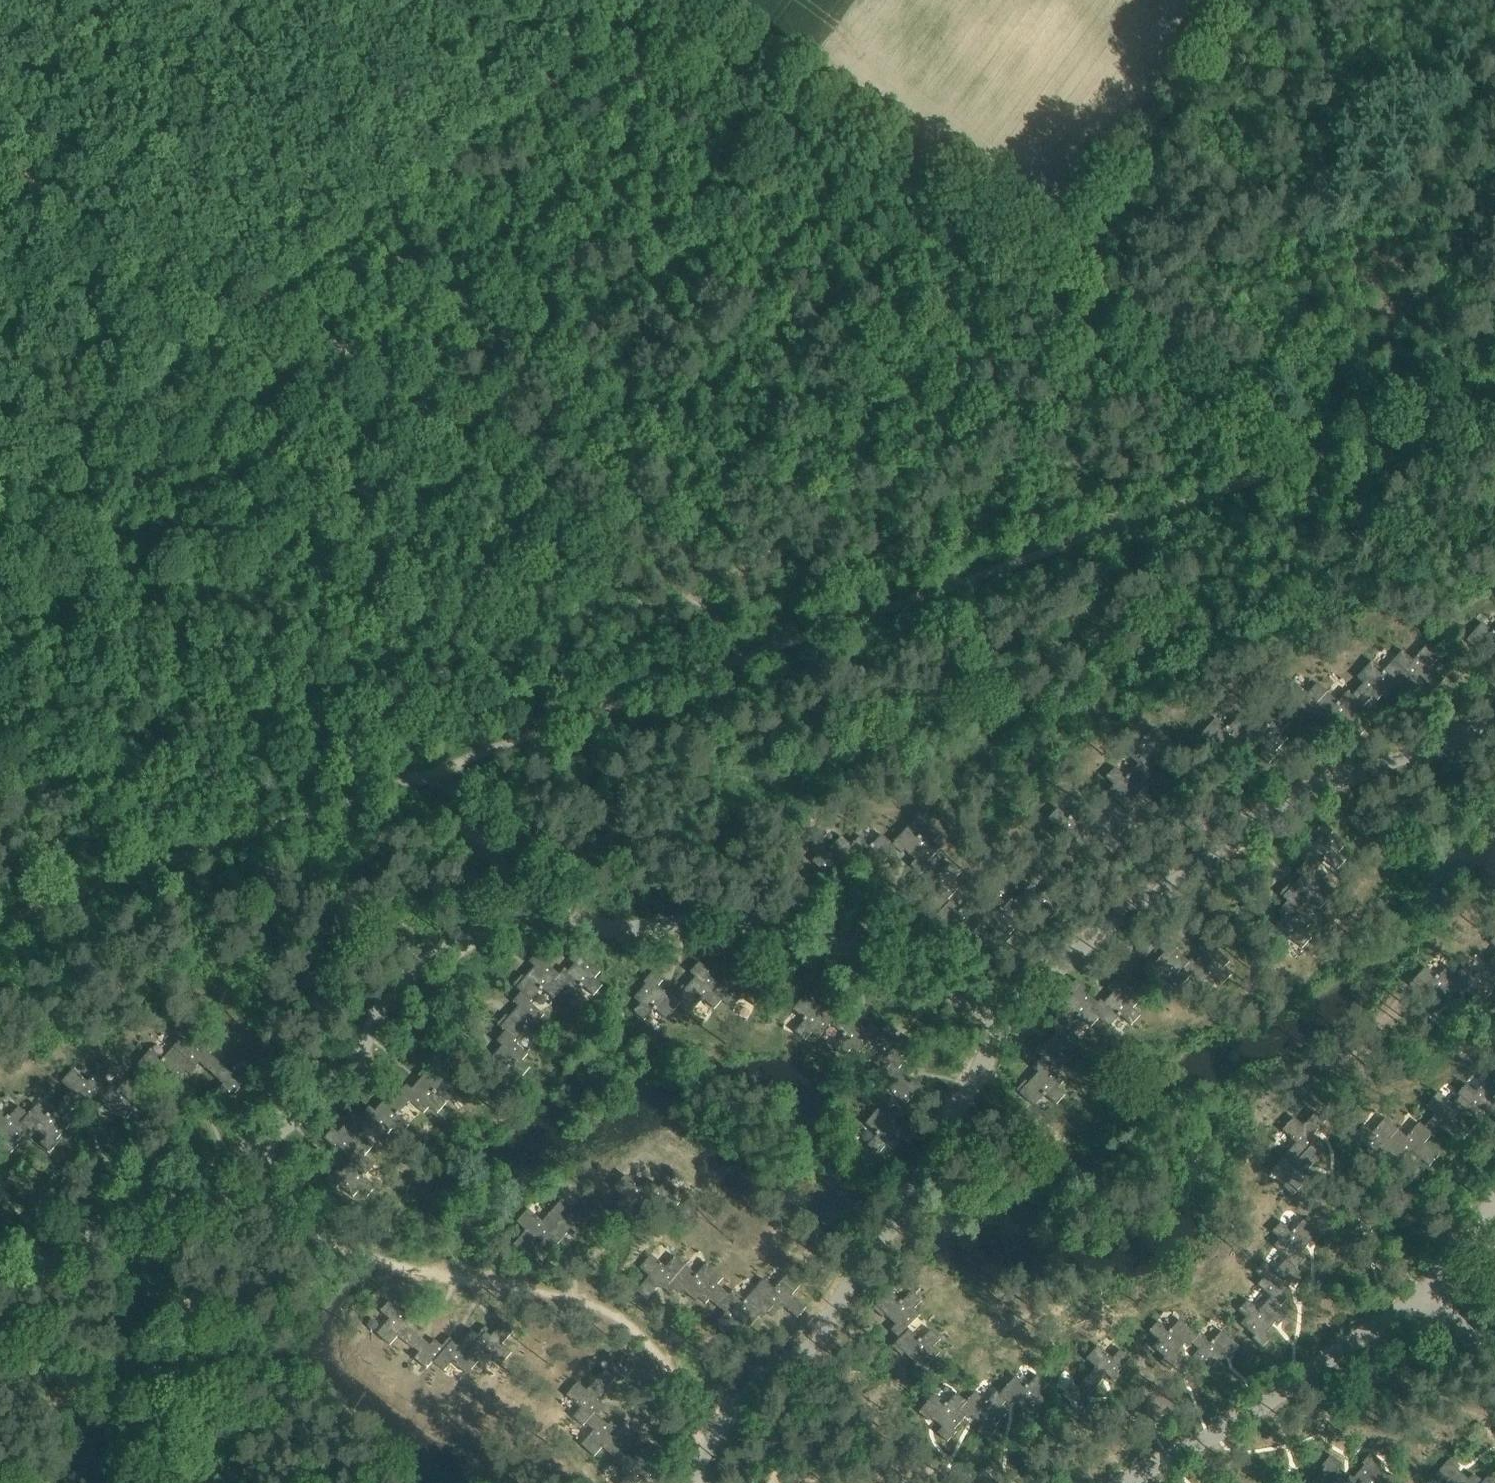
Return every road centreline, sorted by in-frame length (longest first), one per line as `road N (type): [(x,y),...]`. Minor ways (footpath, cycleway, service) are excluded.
road 1 (track): [(1494,389),(0,910)]
road 2 (track): [(0,111),(712,616),(719,659)]
road 3 (track): [(0,488),(653,4)]
road 4 (track): [(648,0),(1047,291)]
road 5 (track): [(1047,291),(1269,466)]
road 6 (track): [(394,773),(512,882),(530,910)]
road 7 (track): [(0,746),(155,853)]

